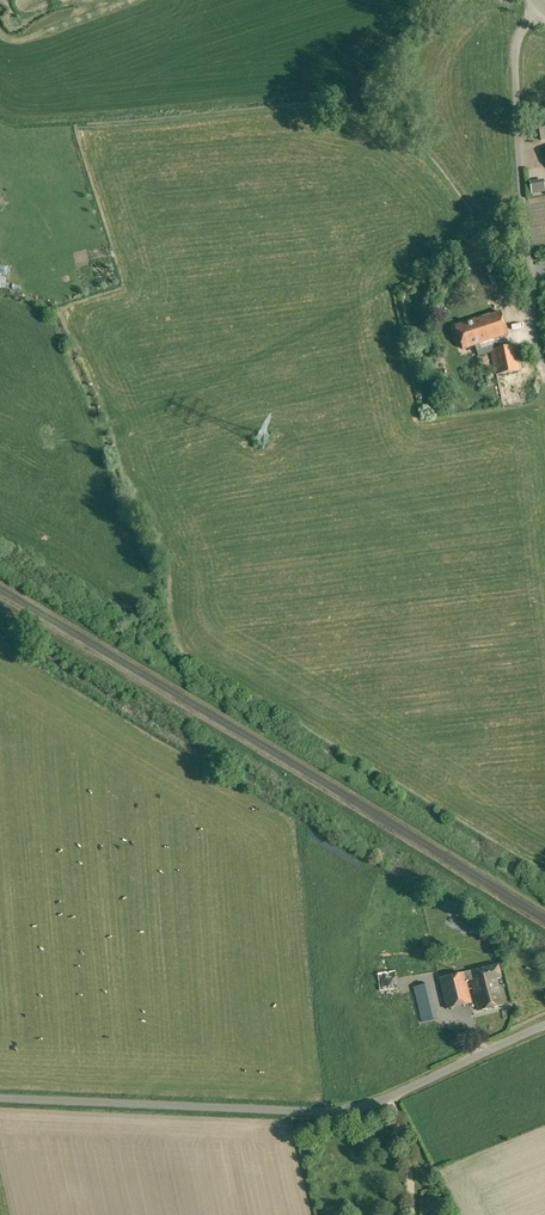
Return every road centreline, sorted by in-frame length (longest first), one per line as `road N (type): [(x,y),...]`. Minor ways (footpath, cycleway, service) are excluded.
road 1 (unclassified): [(0,1098),(347,1109),(544,1025)]
road 2 (unclassified): [(533,294),(513,49),(523,23),(542,7)]

